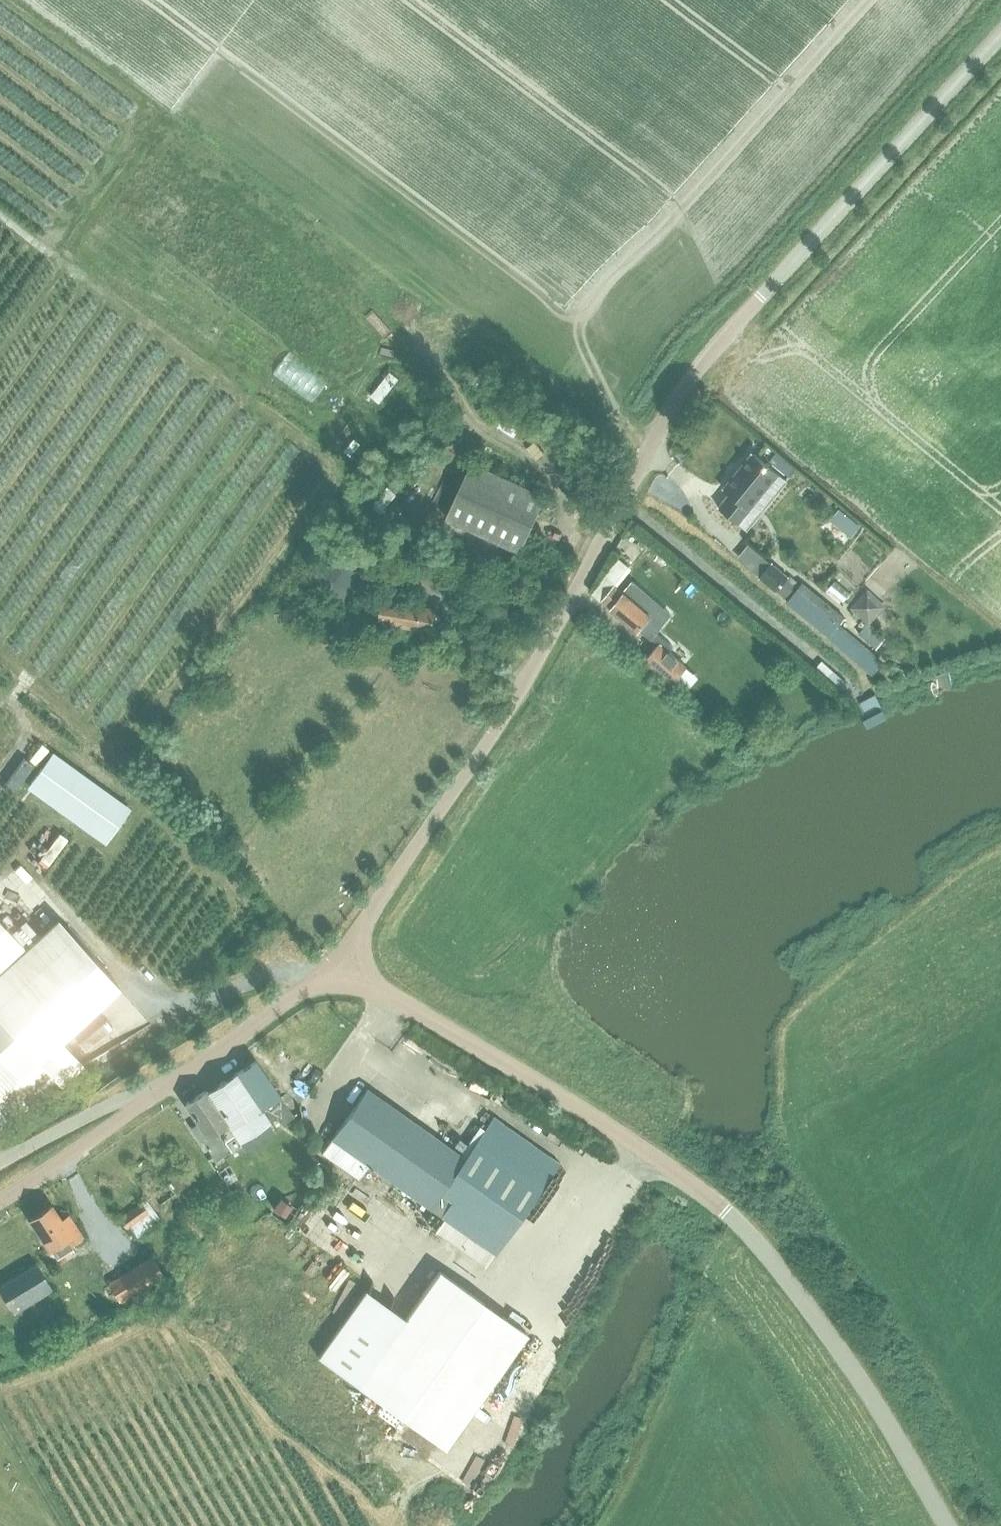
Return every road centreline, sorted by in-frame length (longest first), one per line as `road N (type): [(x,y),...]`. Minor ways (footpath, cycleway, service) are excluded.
road 1 (tertiary): [(344,961),(547,656),(672,411),(763,297),(1000,36)]
road 2 (tertiary): [(953,1525),(807,1295),(730,1208),(344,961)]
road 3 (tertiary): [(344,961),(153,1097)]
road 4 (tertiary): [(153,1097),(0,1202)]
road 5 (unclassified): [(0,1160),(118,1098),(153,1097)]

